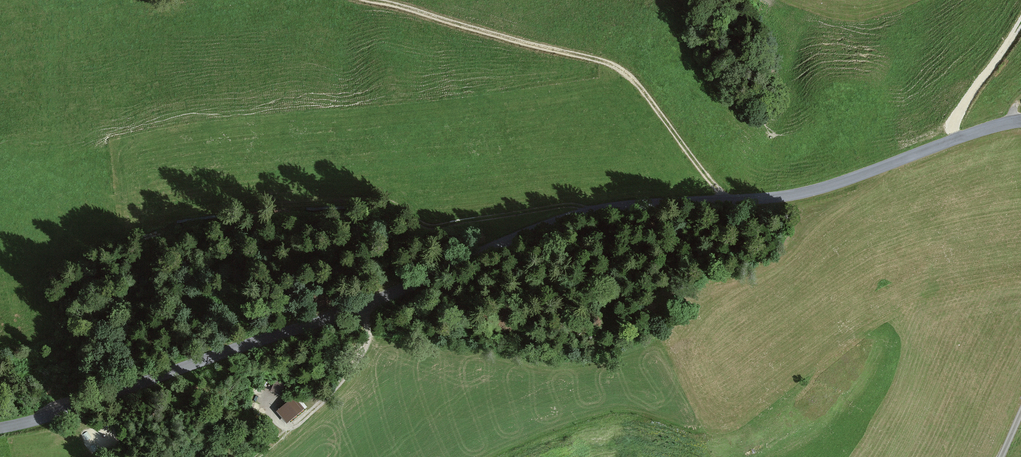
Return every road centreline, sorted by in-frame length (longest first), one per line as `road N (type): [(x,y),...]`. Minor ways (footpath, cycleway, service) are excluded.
road 1 (tertiary): [(1020,121),(791,196),(631,205),(558,220),(113,395),(0,428)]
road 2 (track): [(360,0),(609,62),(646,93),(727,200)]
road 3 (track): [(382,195),(432,226),(562,205),(592,211)]
road 4 (track): [(357,301),(367,329),(355,364),(258,456)]
road 5 (track): [(1020,22),(961,109),(955,139)]

